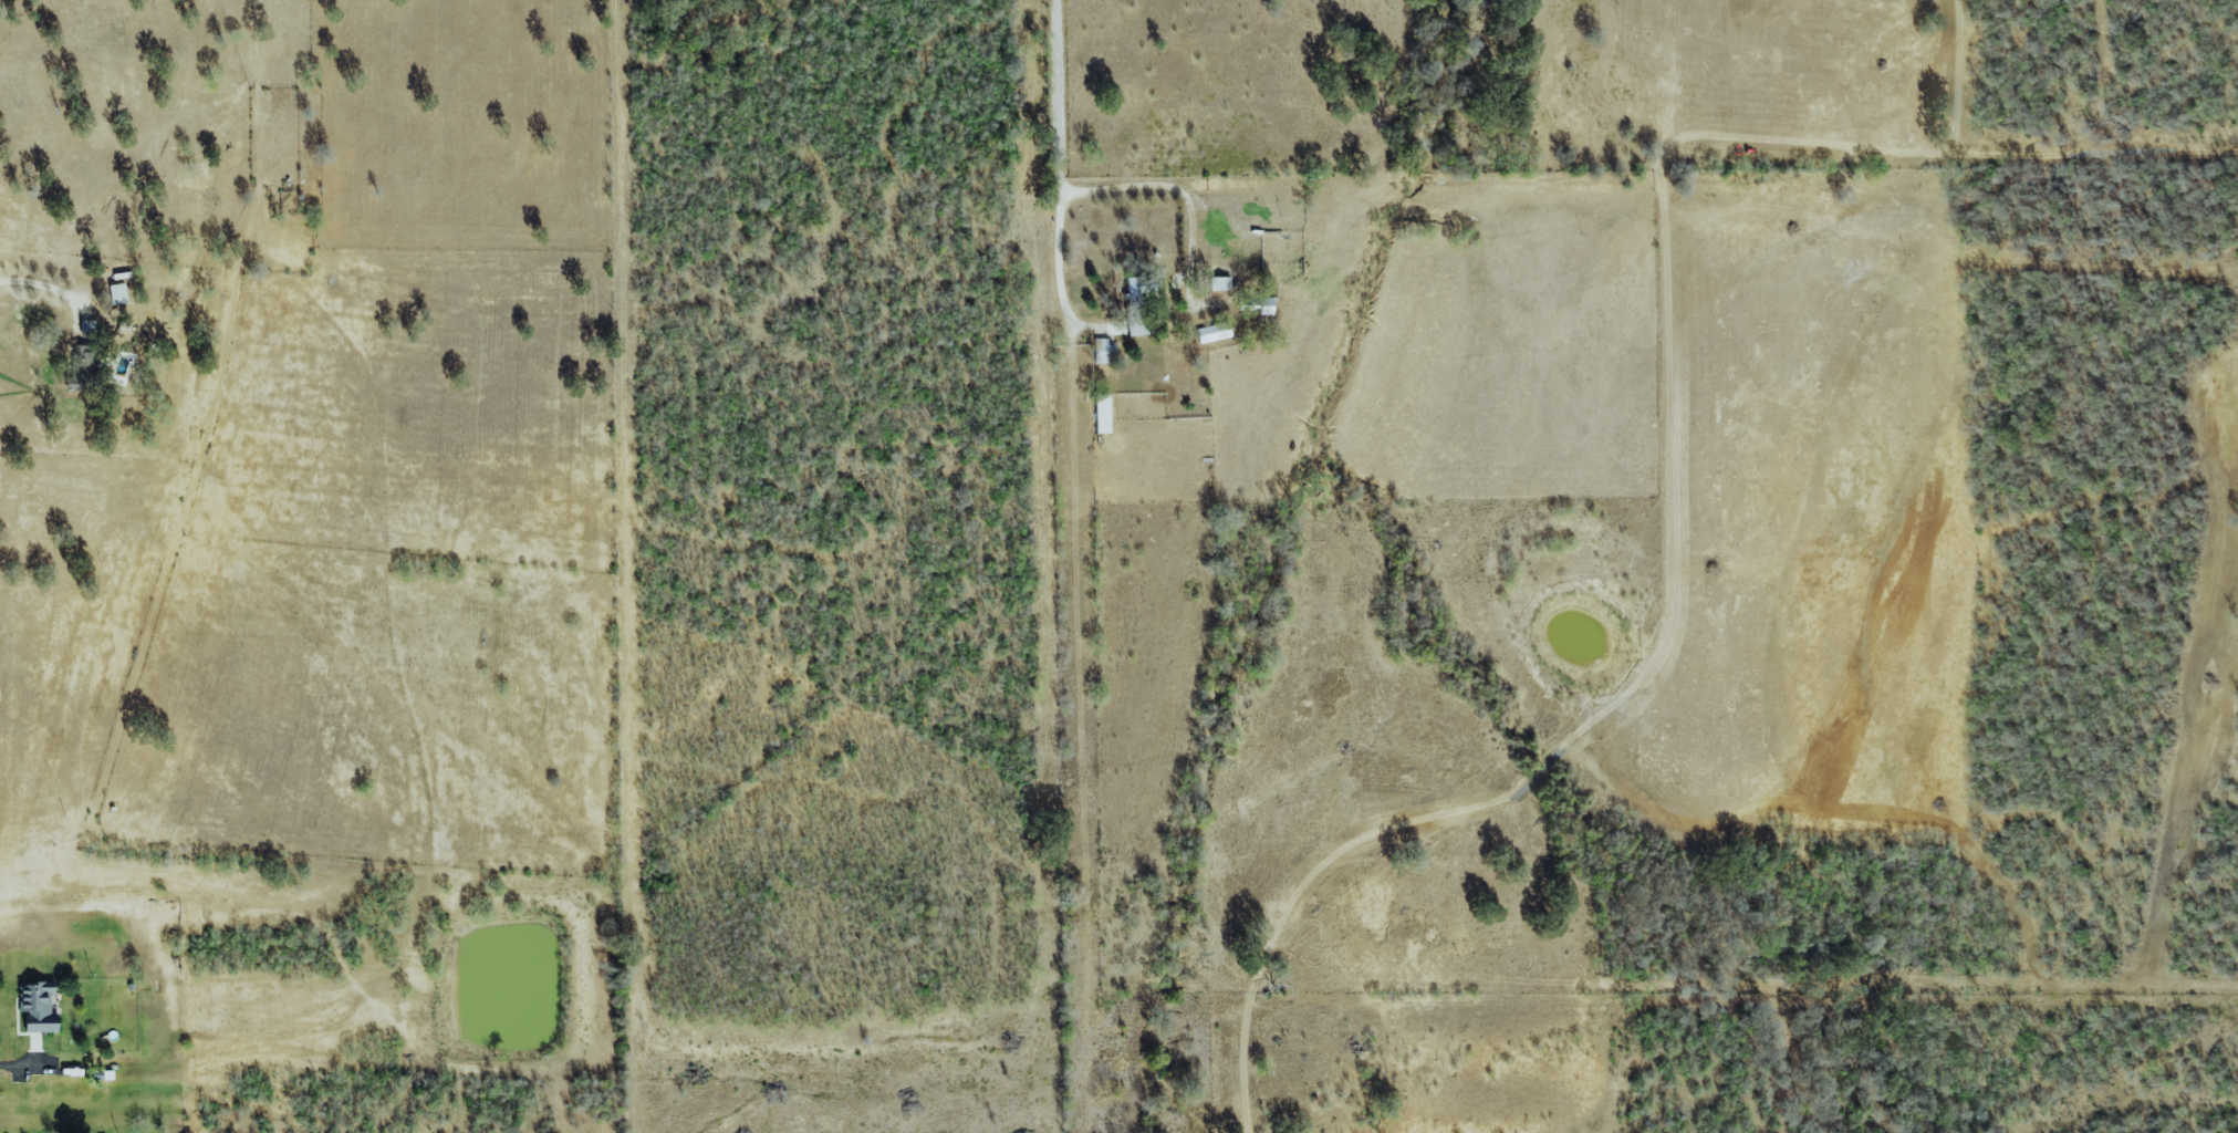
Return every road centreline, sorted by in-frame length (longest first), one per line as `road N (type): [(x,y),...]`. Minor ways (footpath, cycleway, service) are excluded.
road 1 (residential): [(1058,0),(1062,188)]

